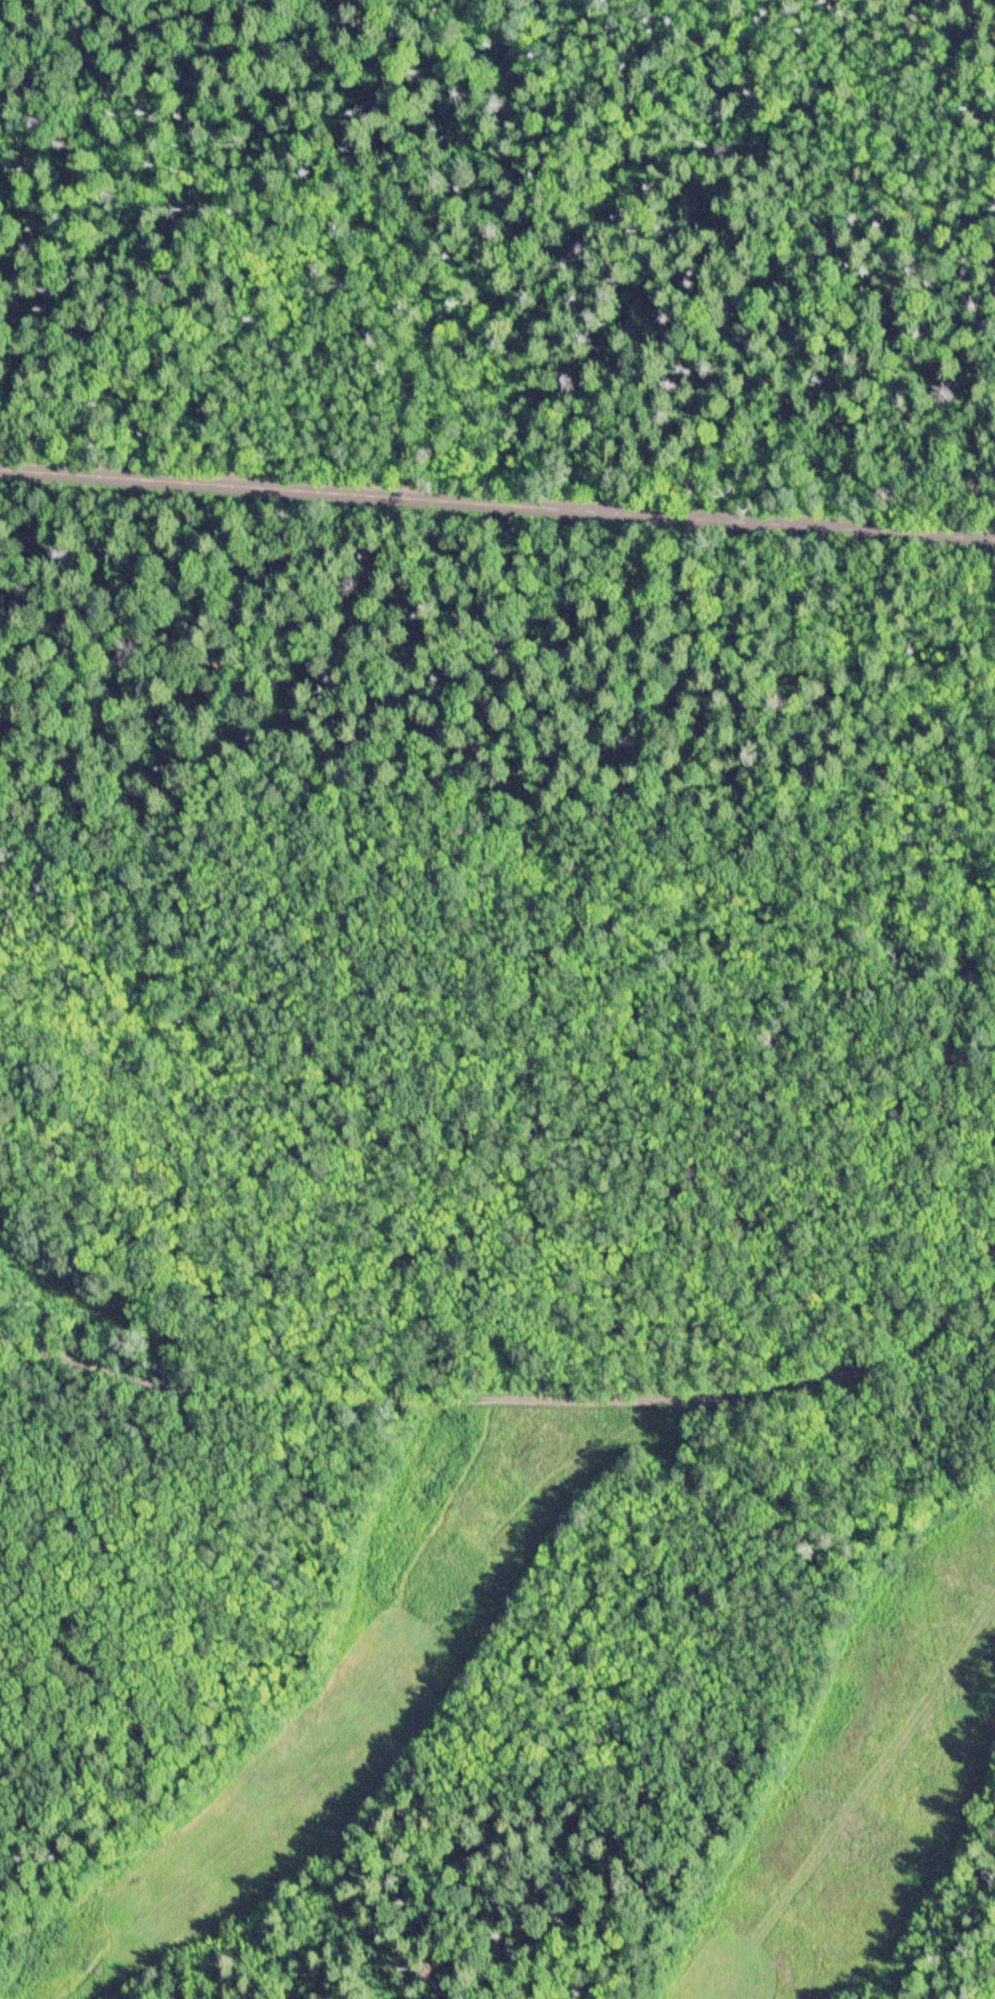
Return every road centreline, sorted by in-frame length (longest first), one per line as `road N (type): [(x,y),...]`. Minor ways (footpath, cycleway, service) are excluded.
road 1 (secondary): [(0,469),(994,538)]

